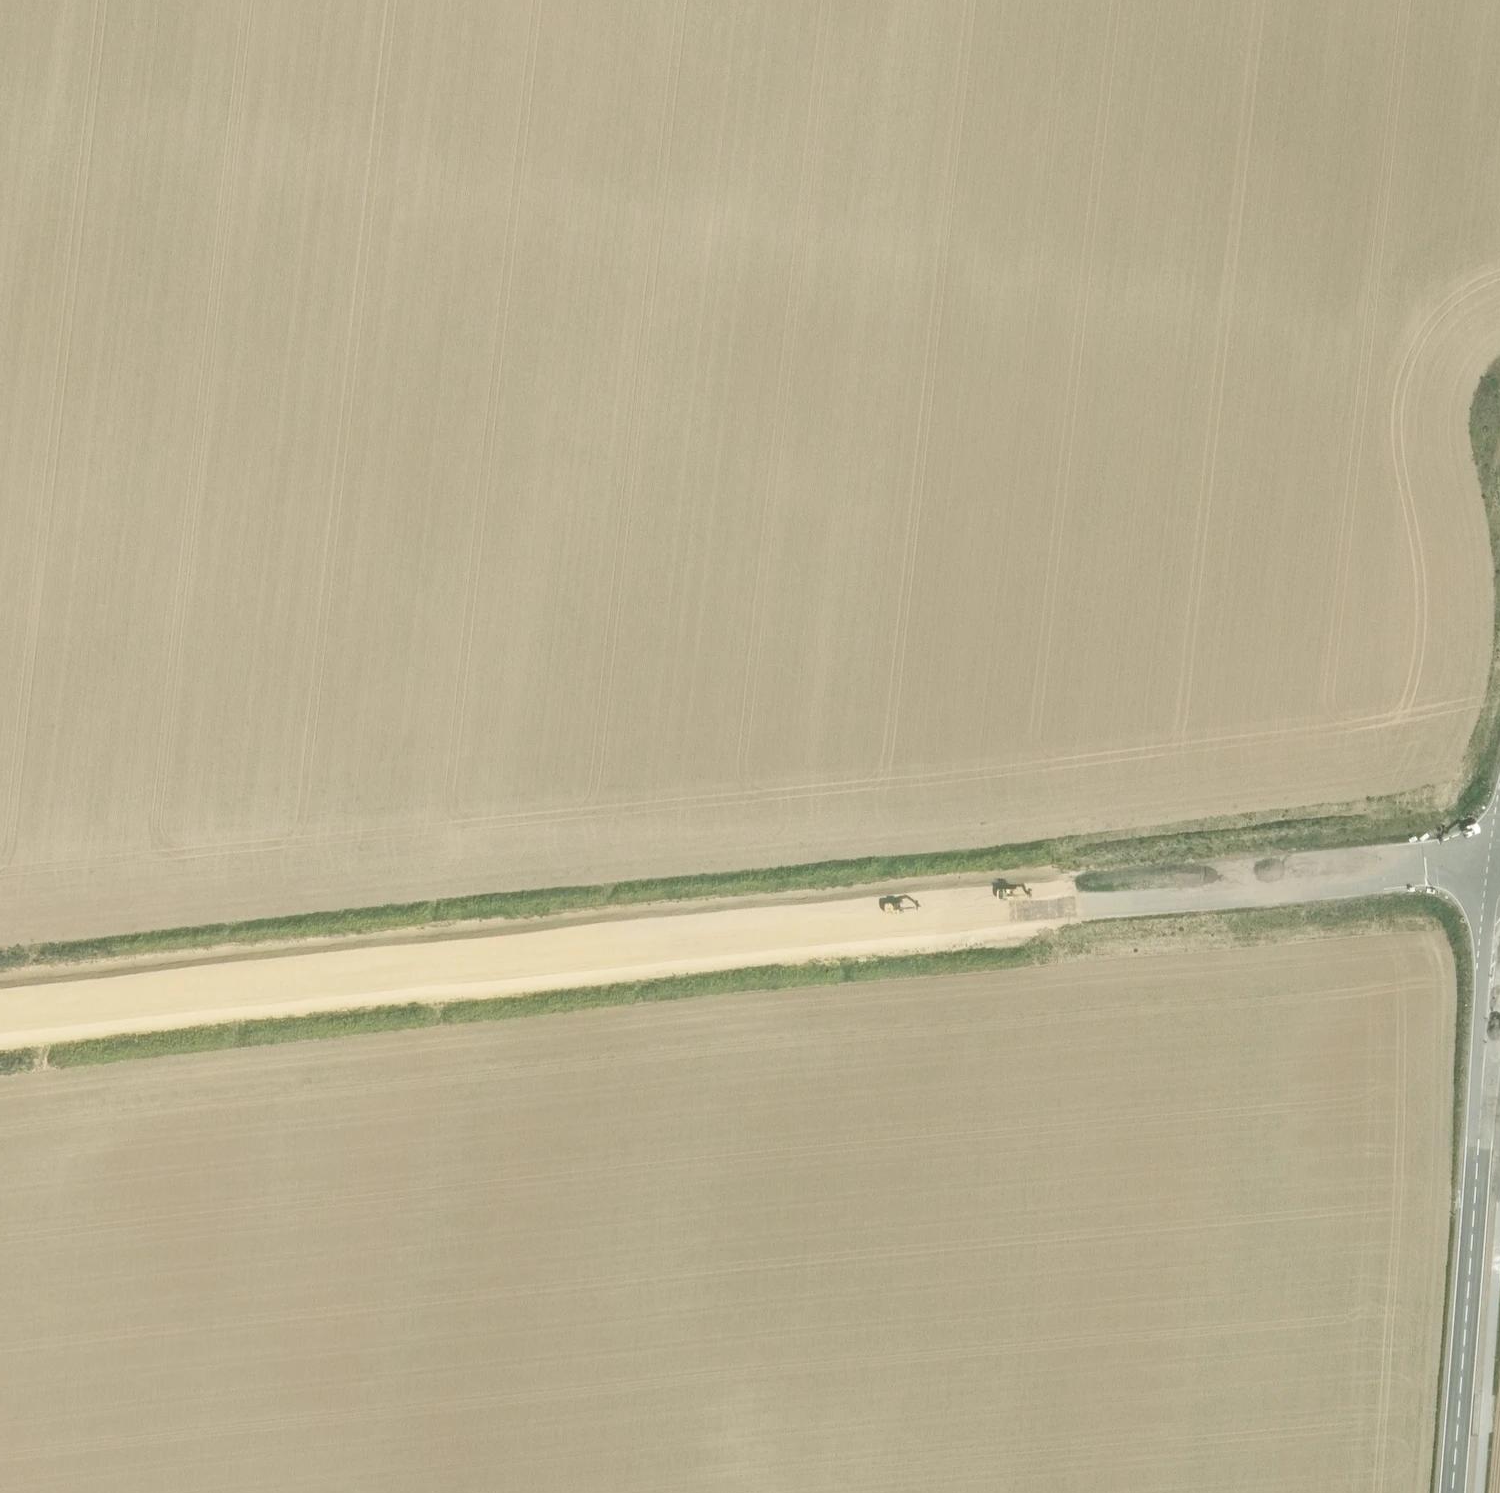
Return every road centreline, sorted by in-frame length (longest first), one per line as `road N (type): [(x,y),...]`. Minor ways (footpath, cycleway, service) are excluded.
road 1 (secondary): [(0,1016),(1499,862)]
road 2 (tertiary): [(1453,1492),(1499,899)]

